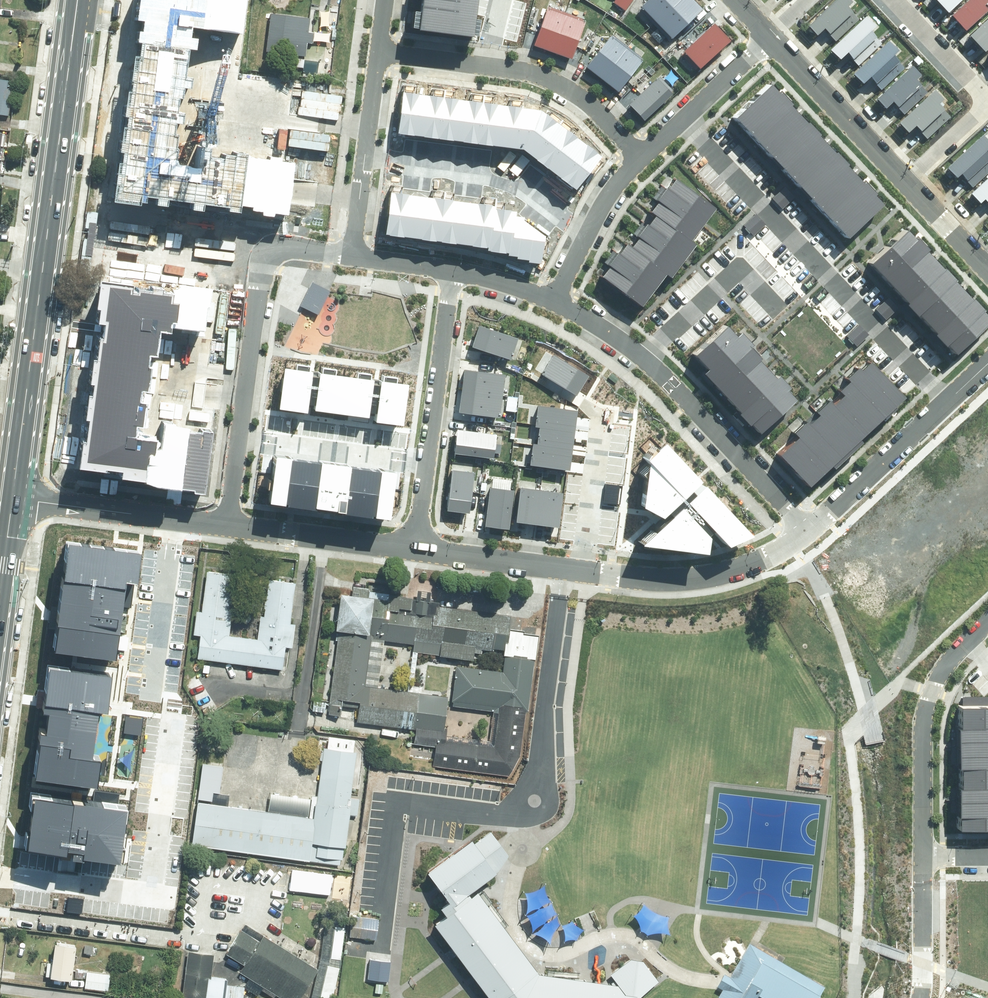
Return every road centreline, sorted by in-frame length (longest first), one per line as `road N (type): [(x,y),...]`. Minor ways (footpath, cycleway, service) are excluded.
road 1 (secondary): [(78,0),(11,497)]
road 2 (residential): [(415,551),(689,580),(742,568),(808,531)]
road 3 (residential): [(228,527),(267,257),(279,248),(351,256)]
road 4 (residential): [(556,302),(642,355),(808,531)]
road 5 (residential): [(642,157),(588,102),(542,76),(378,51)]
road 6 (residential): [(457,271),(415,551)]
road 7 (residential): [(925,853),(924,716),(952,655),(987,619)]
road 8 (residential): [(808,531),(987,362)]
road 9 (residential): [(11,497),(228,527)]
road 10 (residential): [(378,51),(351,256)]
road 11 (residential): [(773,38),(907,181)]
road 12 (residential): [(228,527),(415,551)]
road 13 (residential): [(773,38),(642,157)]
road 14 (residential): [(642,157),(602,206),(556,302)]
road 15 (residential): [(889,0),(987,108)]
road 16 (residential): [(925,853),(919,997)]

